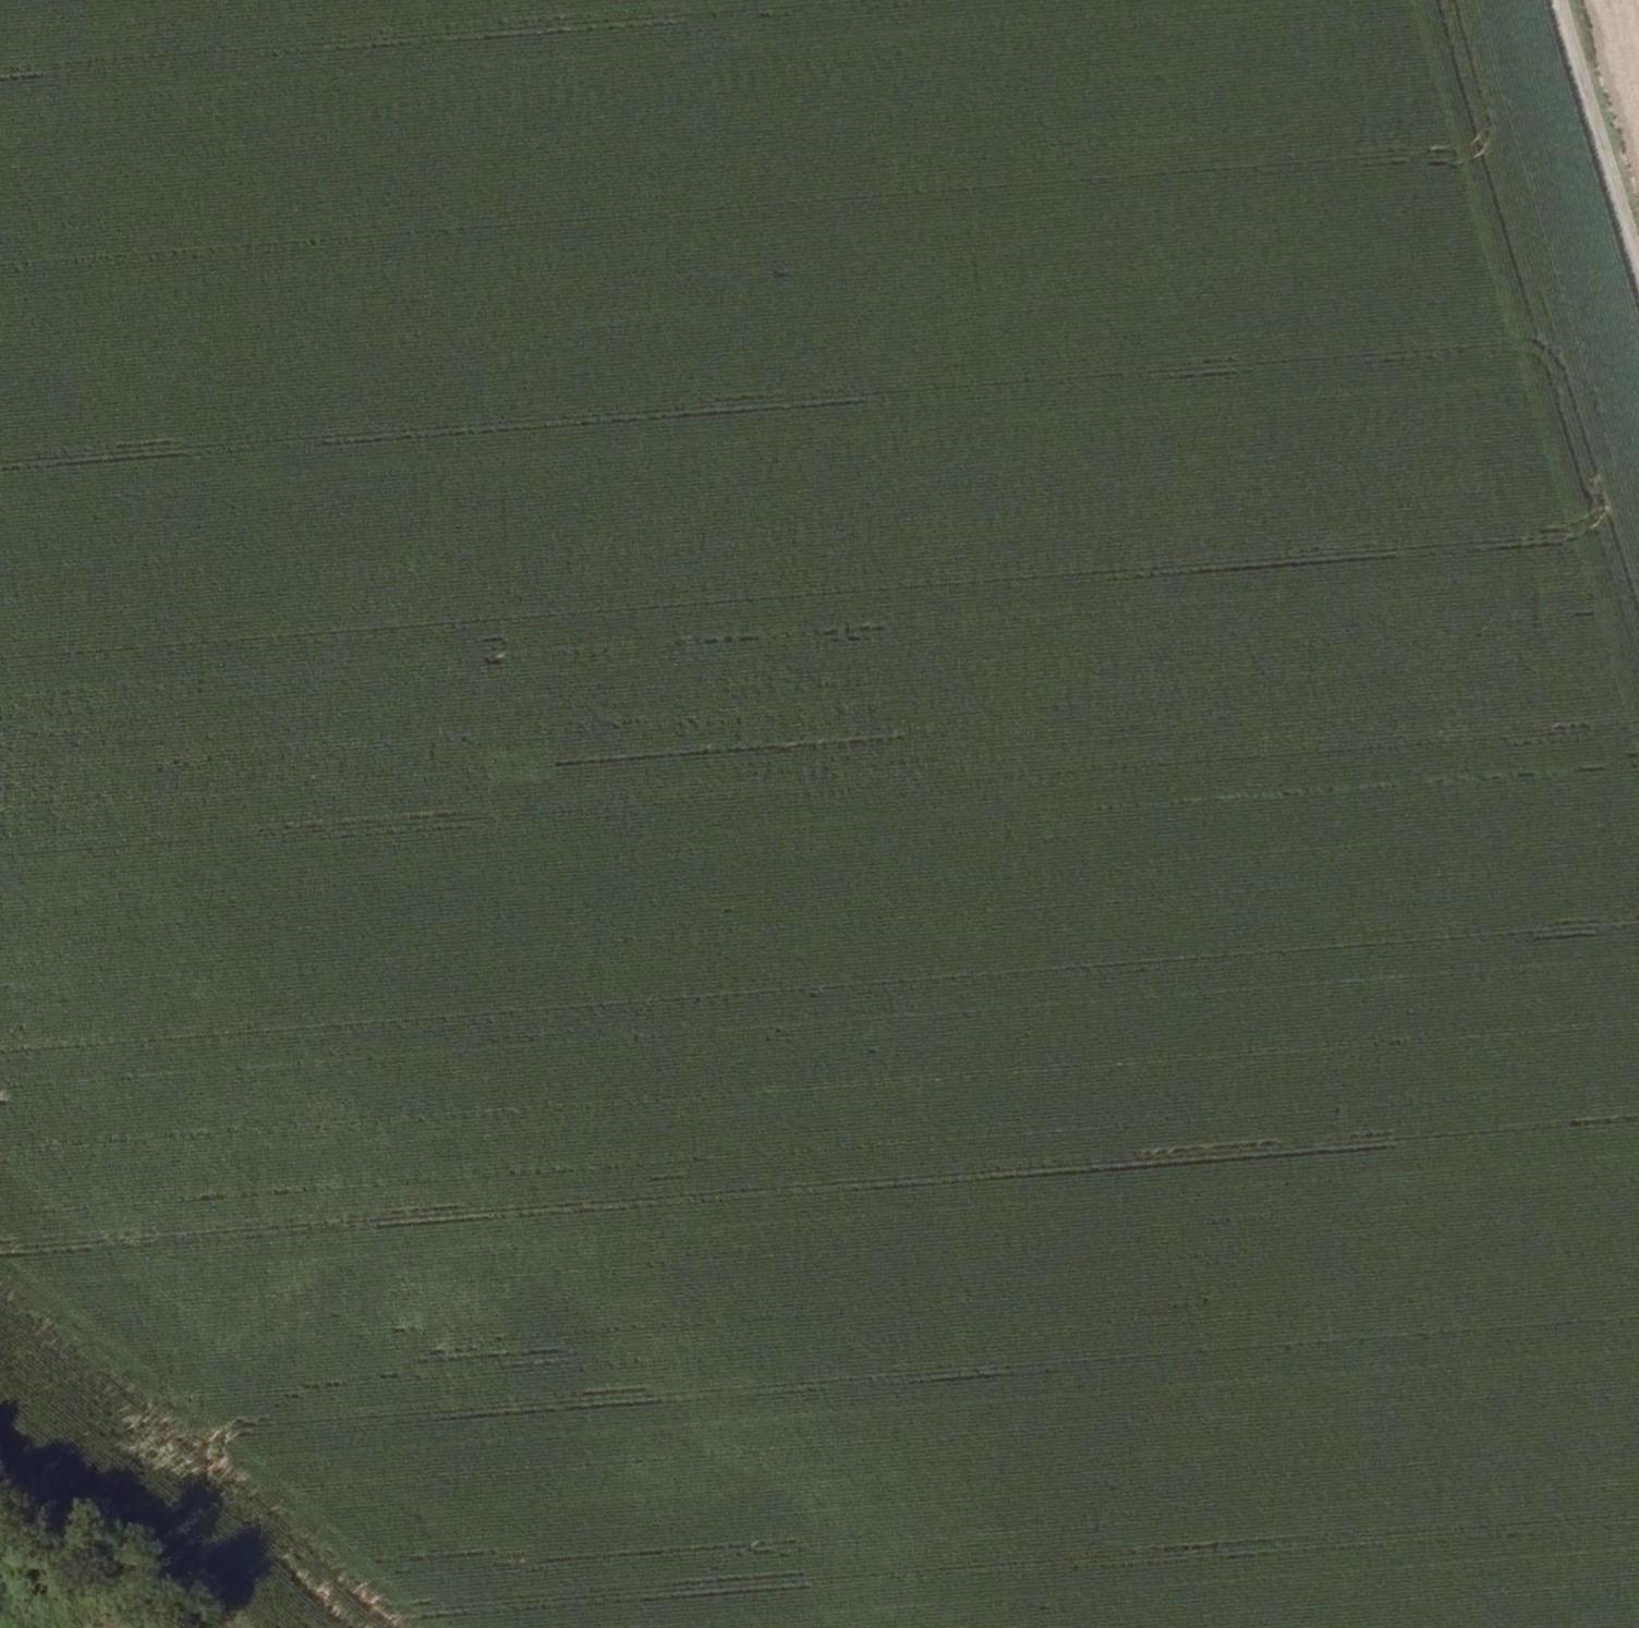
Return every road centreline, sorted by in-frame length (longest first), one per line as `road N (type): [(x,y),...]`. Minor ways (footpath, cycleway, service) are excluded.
road 1 (track): [(206,1627),(0,1455)]
road 2 (track): [(1638,256),(1559,0)]

